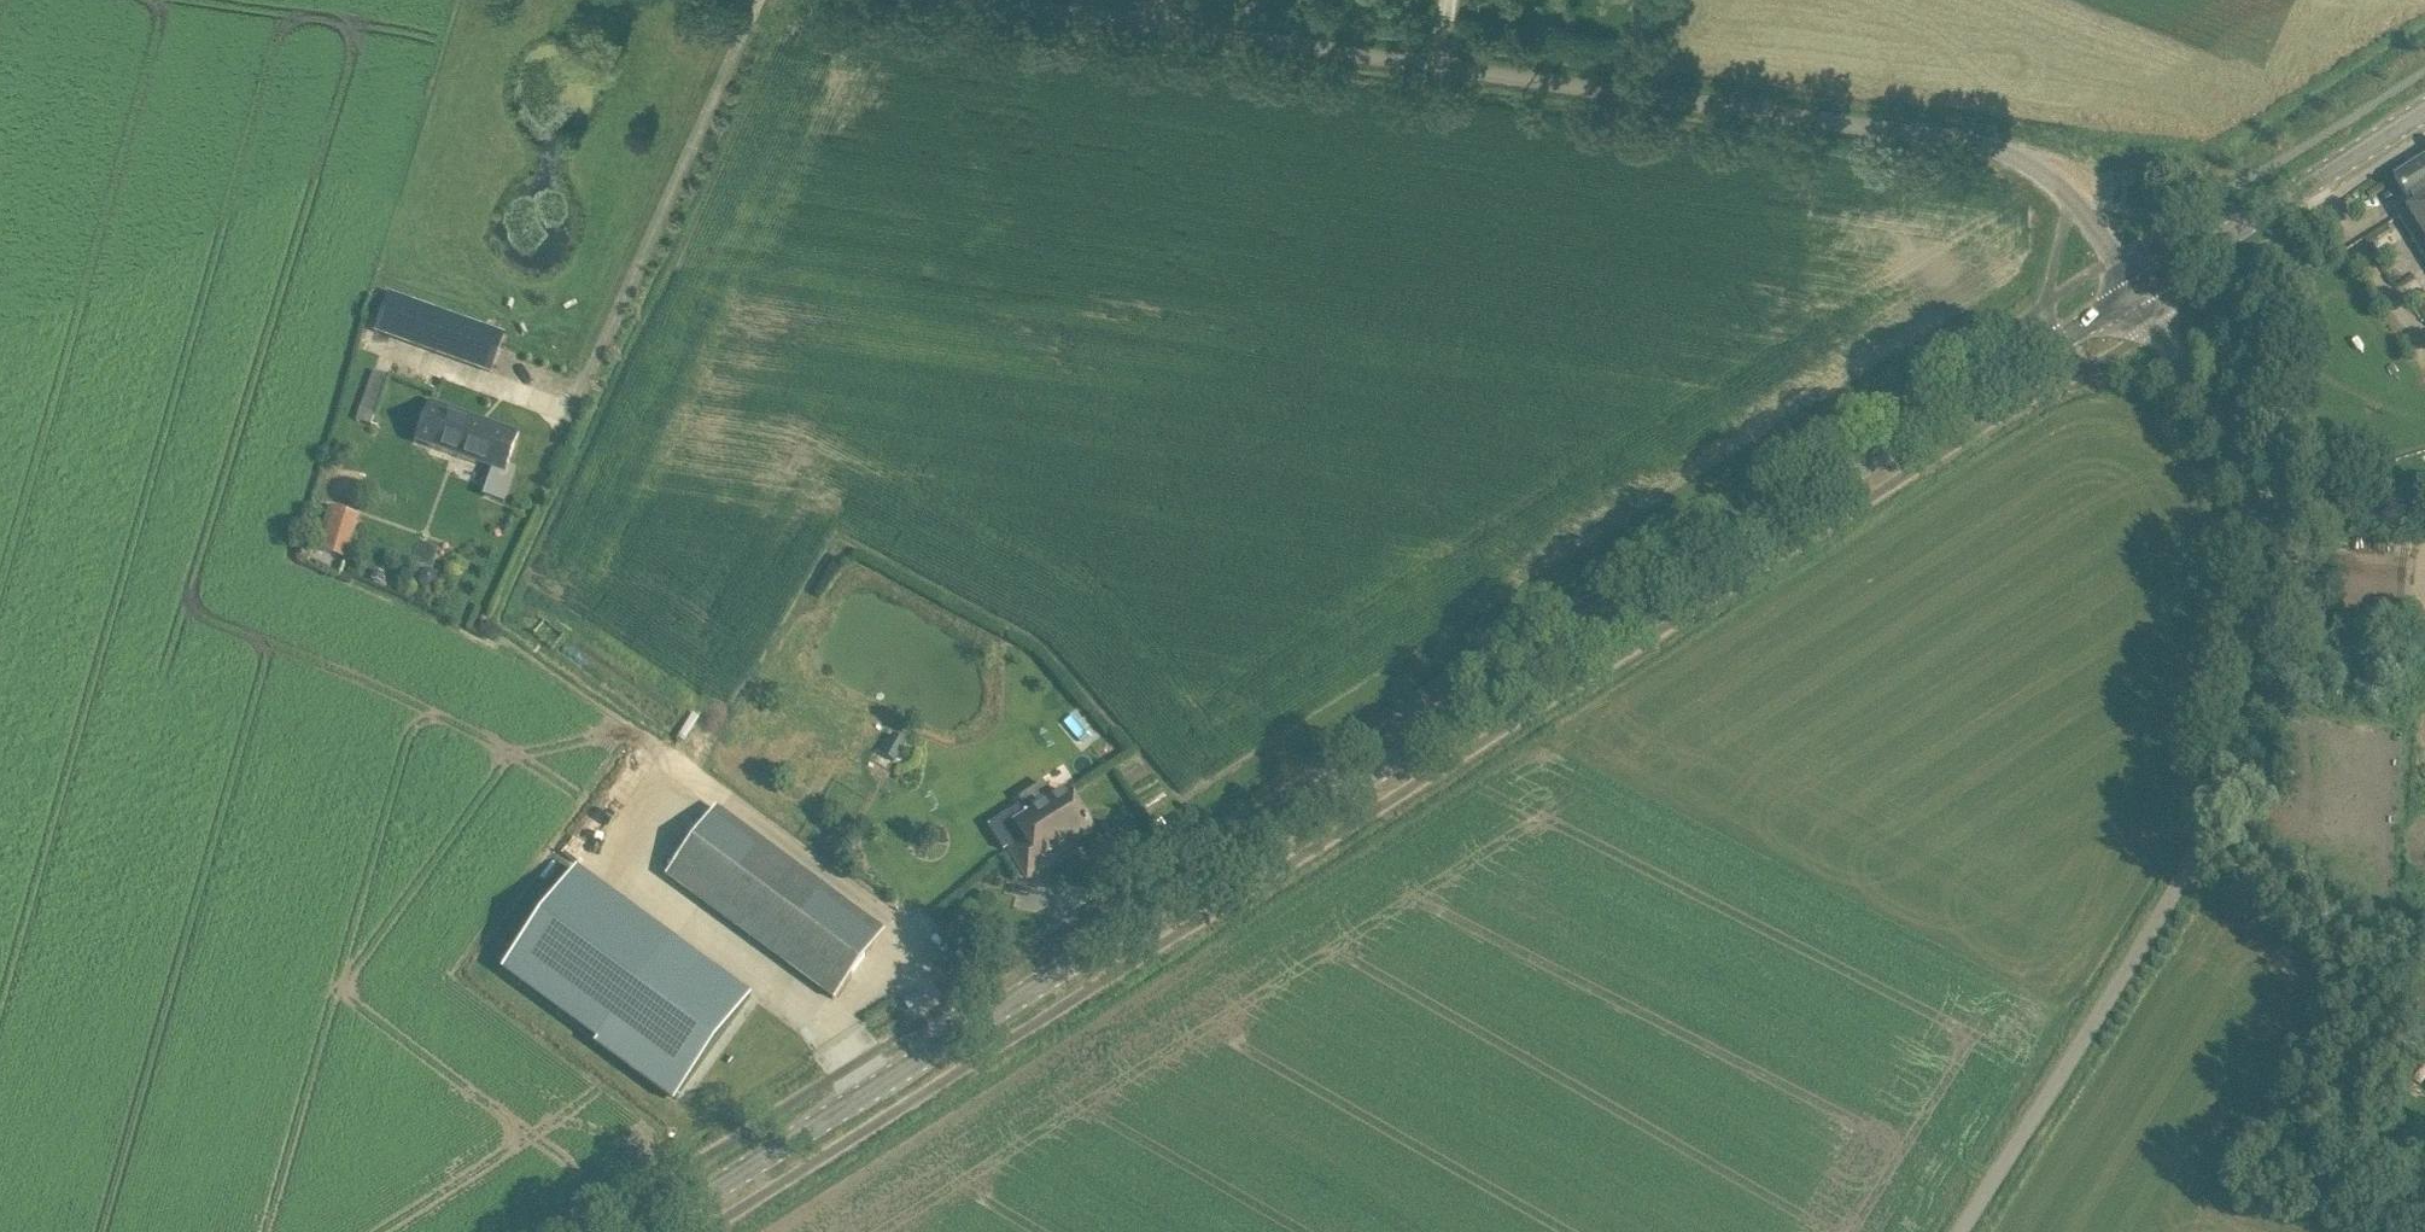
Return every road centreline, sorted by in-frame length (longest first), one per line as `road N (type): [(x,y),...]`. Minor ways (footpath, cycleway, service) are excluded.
road 1 (tertiary): [(644,1231),(2130,295)]
road 2 (unclassified): [(2130,295),(2072,200),(2020,158),(1987,145),(967,0)]
road 3 (unclassified): [(1960,1231),(2197,847),(2224,768),(2259,605),(2251,501),(2222,433),(2130,295)]
road 4 (tertiary): [(2130,295),(2424,110)]

